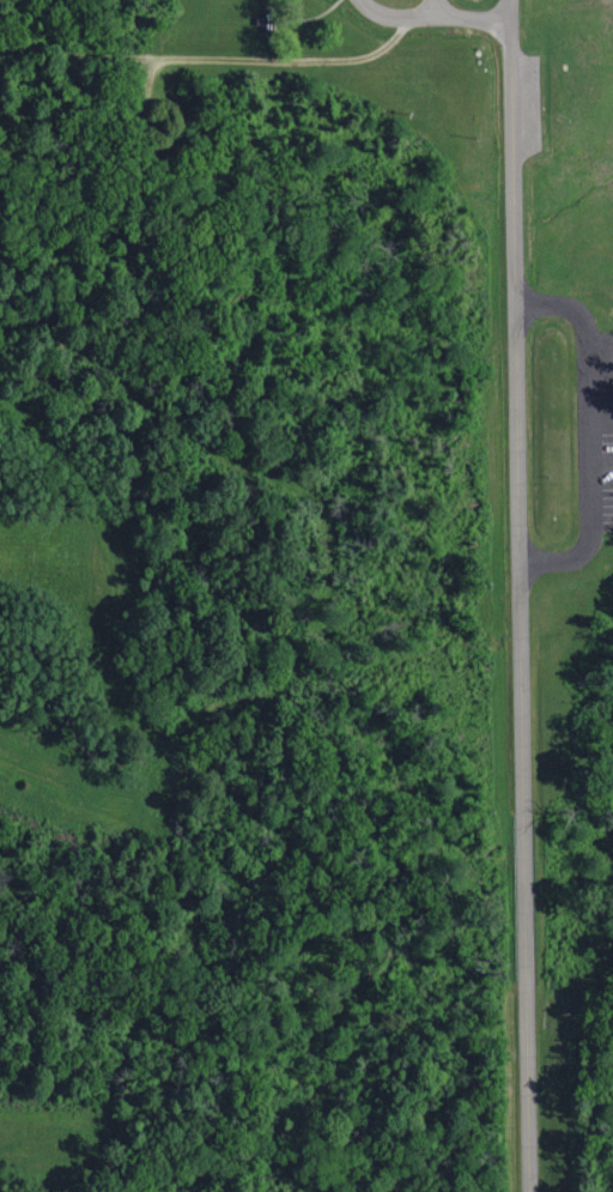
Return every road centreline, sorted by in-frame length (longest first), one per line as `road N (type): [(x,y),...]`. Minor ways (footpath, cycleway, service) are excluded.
road 1 (residential): [(532,1191),(507,0)]
road 2 (track): [(0,547),(79,545),(99,688),(154,740),(136,811),(0,765)]
road 3 (track): [(409,17),(382,47),(350,59),(164,58),(151,69),(150,89)]

